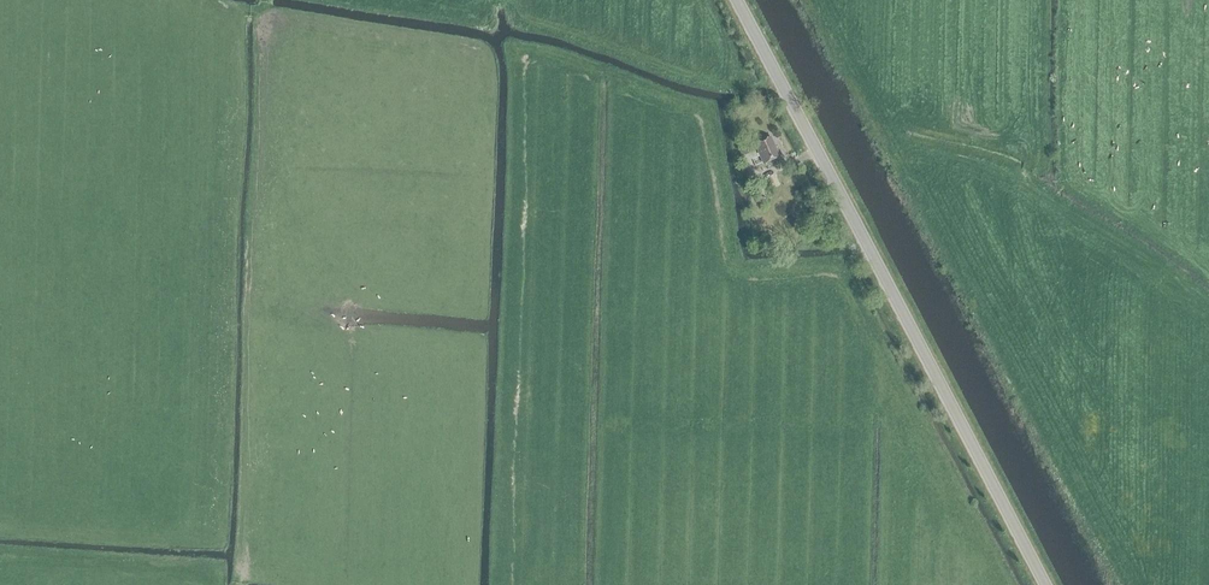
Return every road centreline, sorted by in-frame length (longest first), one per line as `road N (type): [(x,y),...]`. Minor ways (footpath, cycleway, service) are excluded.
road 1 (secondary): [(1045,584),(736,0)]

